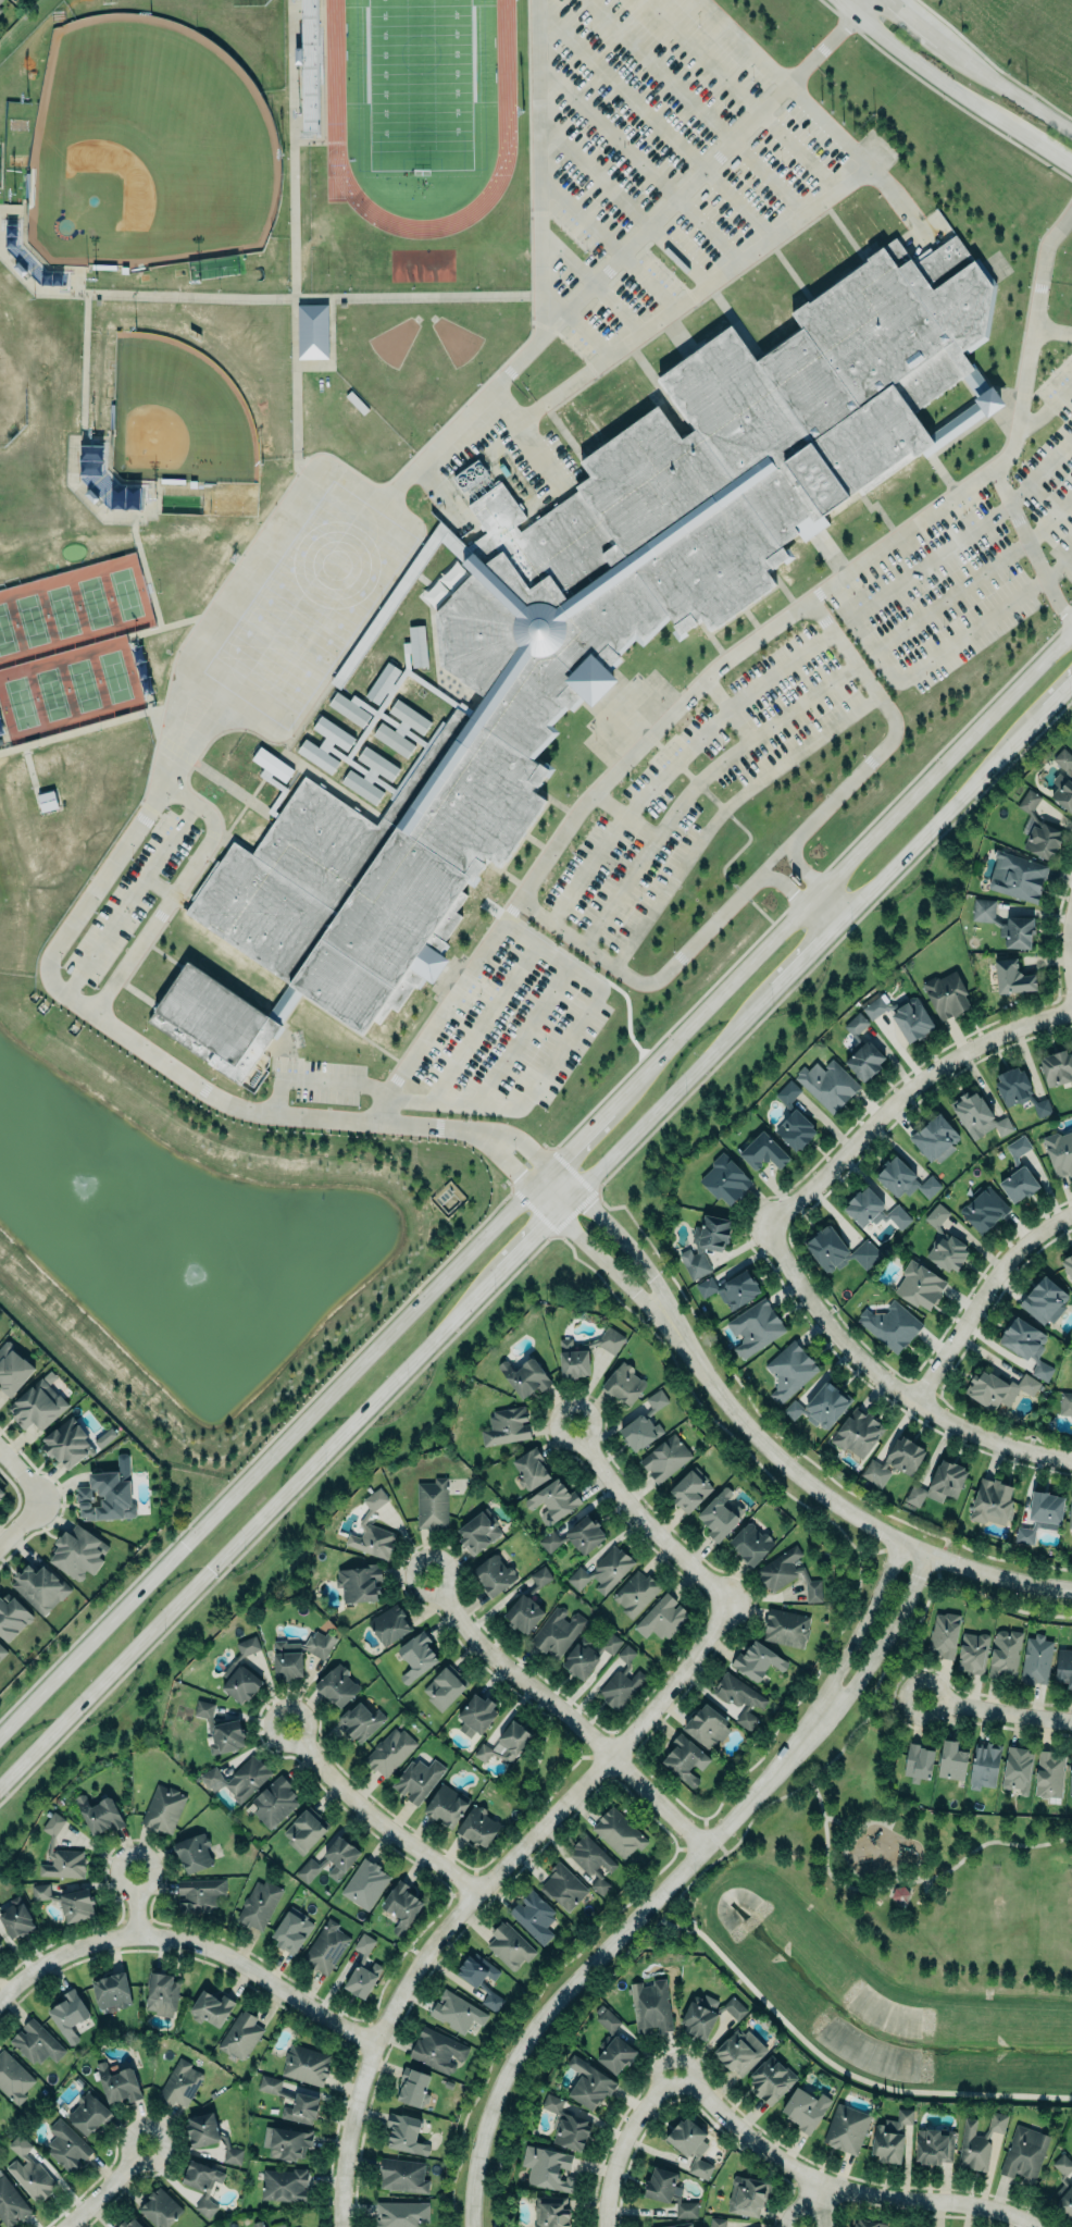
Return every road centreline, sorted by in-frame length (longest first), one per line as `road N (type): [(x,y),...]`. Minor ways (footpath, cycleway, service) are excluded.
road 1 (residential): [(339,2226),(349,2114),(371,2042),(401,1985),(473,1890),(662,1694),(730,1596)]
road 2 (secondary): [(529,1189),(0,1734)]
road 3 (secondary): [(0,1786),(481,1288)]
road 4 (secondary): [(1071,634),(635,1082)]
road 5 (tertiary): [(789,1755),(550,2004),(500,2082),(476,2169),(471,2226)]
road 6 (tertiary): [(1071,1585),(931,1554),(822,1493),(737,1416),(676,1332)]
road 7 (residential): [(371,2042),(225,1951),(182,1935),(92,1938),(47,1957),(0,1996)]
road 8 (residential): [(674,2067),(723,2114),(819,2179),(962,2199),(1039,2226)]
road 9 (residential): [(770,1224),(818,1313),(881,1378),(950,1424),(1071,1461)]
road 10 (residential): [(427,1572),(501,1663),(556,1703),(705,1843)]
road 11 (residential): [(770,1224),(902,1093),(950,1059),(998,1032),(1071,1010)]
road 12 (secondary): [(575,1190),(753,1007)]
road 13 (residential): [(913,1402),(996,1272),(1026,1239),(1071,1212)]
road 14 (residential): [(286,1724),(371,1816),(473,1890)]
road 15 (secondary): [(837,921),(1012,742)]
road 16 (residential): [(571,1422),(632,1507),(730,1596)]
road 17 (tertiary): [(796,1747),(889,1632),(931,1554)]
road 18 (tertiary): [(900,1538),(796,1747)]
road 19 (tertiary): [(676,1332),(620,1234),(552,1168)]
road 20 (tertiary): [(529,1189),(676,1332)]
road 21 (secondary): [(852,14),(1007,123)]
road 22 (residential): [(606,2226),(610,2175),(625,2131),(674,2067)]
road 23 (secondary): [(635,1082),(529,1189)]
road 24 (residential): [(924,1698),(1071,1722)]
road 25 (secondary): [(1071,130),(953,52)]
road 26 (secondary): [(481,1288),(575,1190)]

